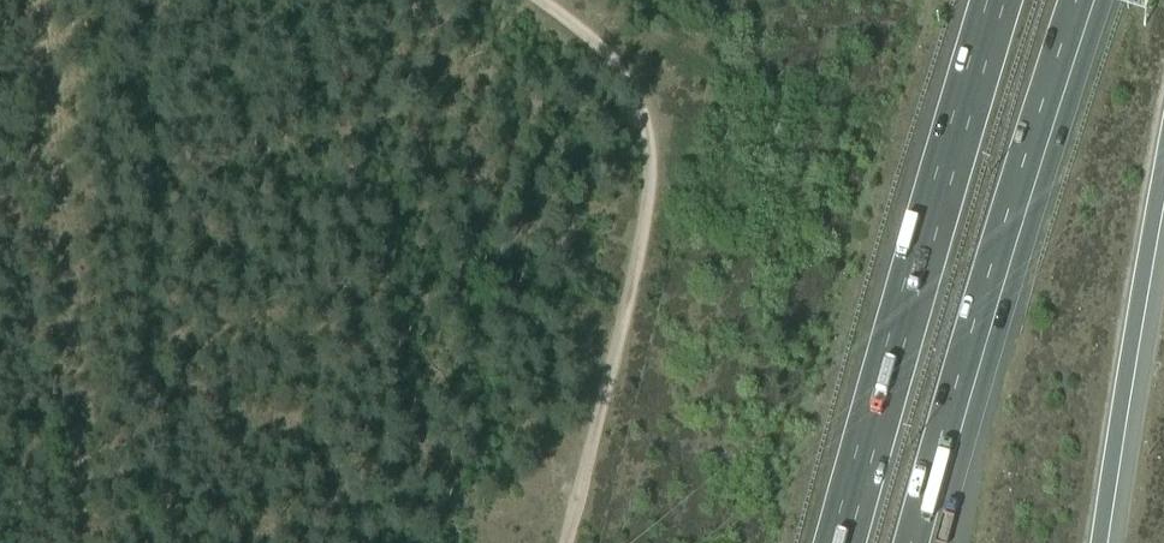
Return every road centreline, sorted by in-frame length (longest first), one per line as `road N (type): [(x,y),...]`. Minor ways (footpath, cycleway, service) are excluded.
road 1 (track): [(538,0),(594,41),(628,80),(650,157),(629,310),(565,542)]
road 2 (motorway): [(926,542),(1087,0)]
road 3 (motorway): [(998,0),(841,542)]
road 4 (motorway): [(1105,542),(1163,186)]

